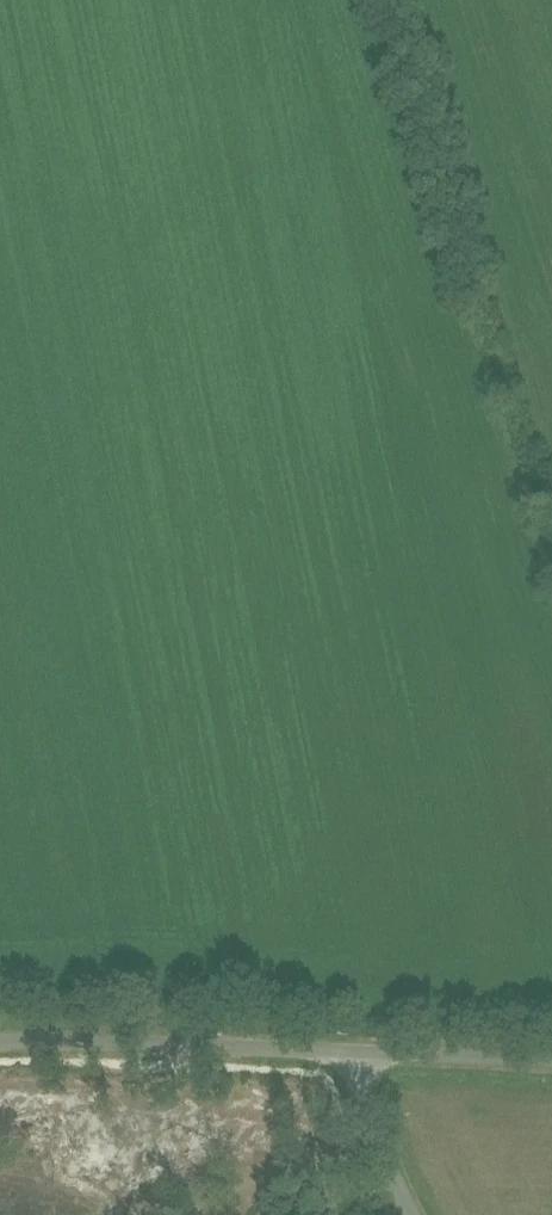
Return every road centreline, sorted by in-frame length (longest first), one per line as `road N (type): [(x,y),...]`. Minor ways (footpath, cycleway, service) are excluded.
road 1 (unclassified): [(0,1039),(359,1052)]
road 2 (unclassified): [(551,1062),(359,1052)]
road 3 (unclassified): [(415,1214),(365,1106),(359,1052)]

